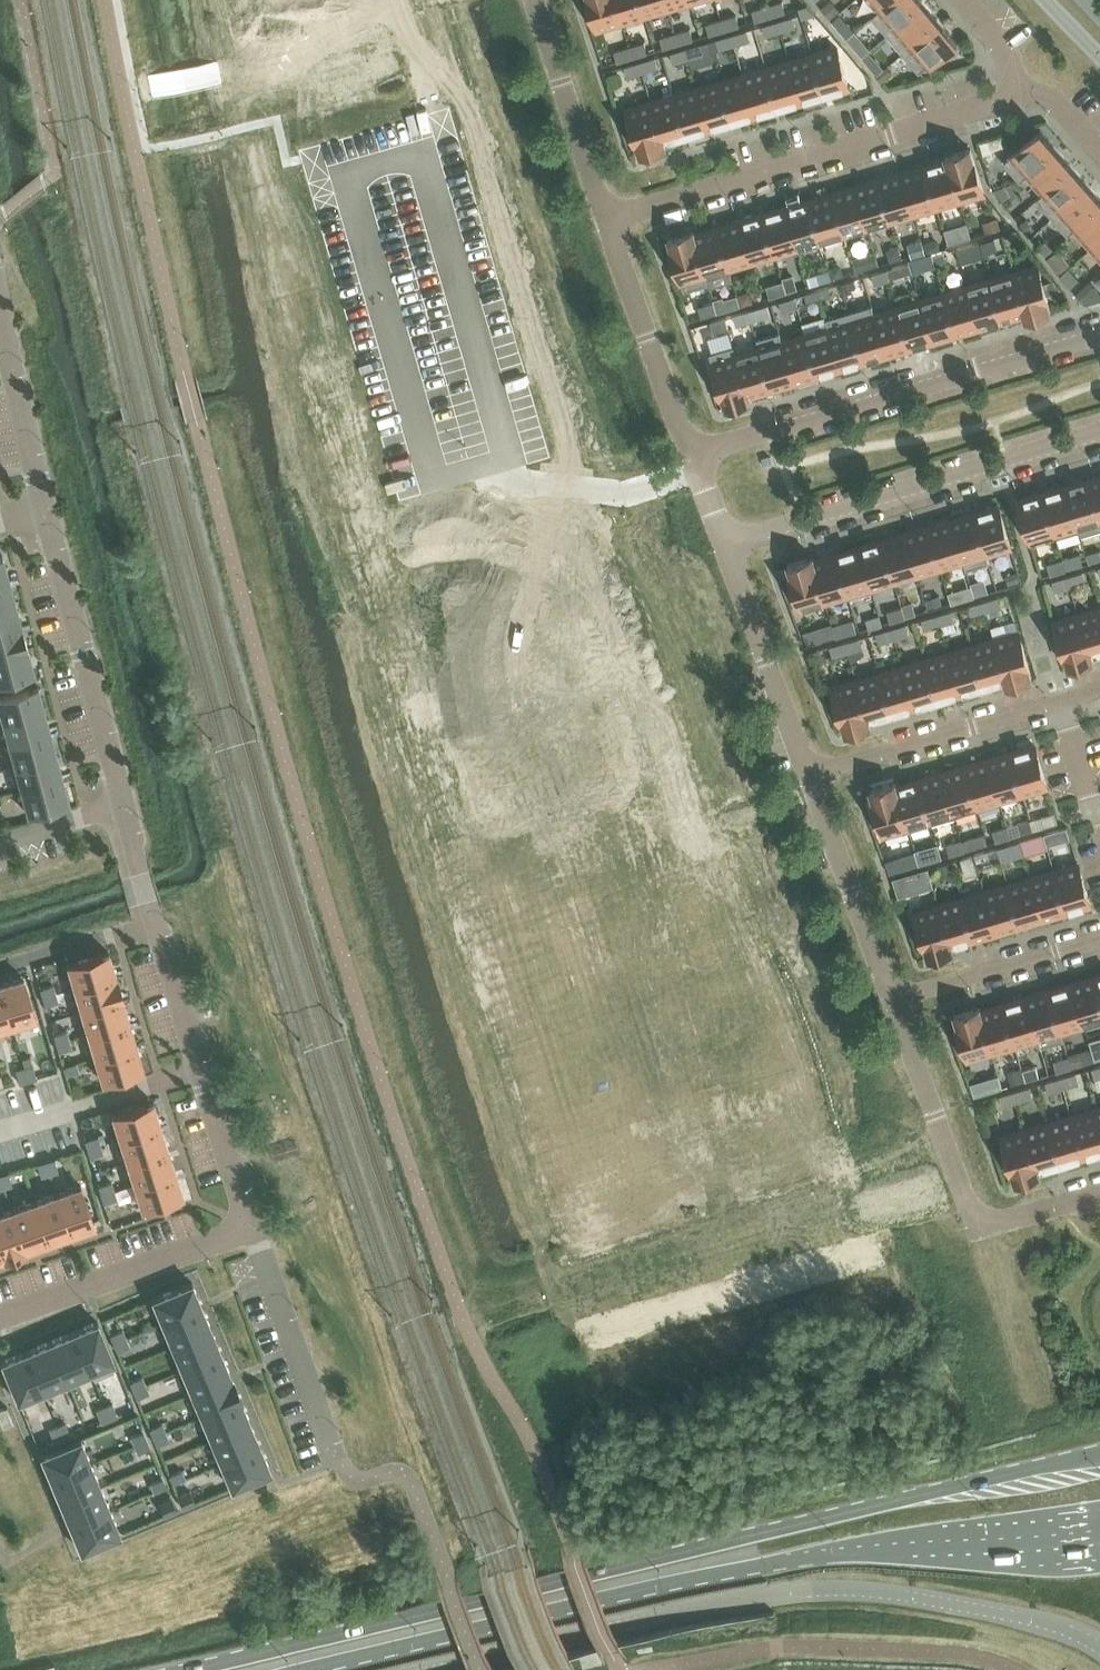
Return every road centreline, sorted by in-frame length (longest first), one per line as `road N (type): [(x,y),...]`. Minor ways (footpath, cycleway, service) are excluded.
road 1 (primary): [(1099,1457),(194,1669)]
road 2 (residential): [(438,0),(247,66),(379,511),(584,445)]
road 3 (primary): [(312,1669),(739,1571),(1099,1531)]
road 4 (residential): [(496,864),(633,1323),(823,1256),(818,1222)]
road 5 (residential): [(584,445),(439,0)]
road 6 (residential): [(254,1227),(125,804)]
road 7 (residential): [(1033,90),(610,215)]
road 8 (residential): [(818,1222),(698,801)]
road 9 (residential): [(1099,333),(697,459)]
road 10 (residential): [(731,552),(1099,439)]
road 11 (residential): [(698,801),(584,445)]
road 12 (unclassified): [(442,1669),(771,1597)]
road 13 (unclassified): [(1099,1644),(1025,1618),(903,1596),(771,1597)]
road 14 (residential): [(125,804),(46,511)]
road 15 (residential): [(813,781),(1099,692)]
road 16 (residential): [(0,1315),(254,1227)]
road 17 (residential): [(610,215),(697,459)]
road 18 (residential): [(731,552),(813,781)]
road 19 (residential): [(254,1227),(335,1455)]
road 20 (residential): [(813,781),(890,1001)]
road 21 (residential): [(533,0),(610,215)]
road 22 (residential): [(1099,940),(890,1001)]
road 23 (residential): [(496,864),(698,801)]
road 24 (residential): [(46,511),(0,305)]
road 25 (residential): [(890,1001),(959,1178)]
road 26 (residential): [(959,1178),(984,1228),(1099,1198)]
road 27 (residential): [(818,1222),(959,1178)]
road 28 (residential): [(0,841),(125,804)]

